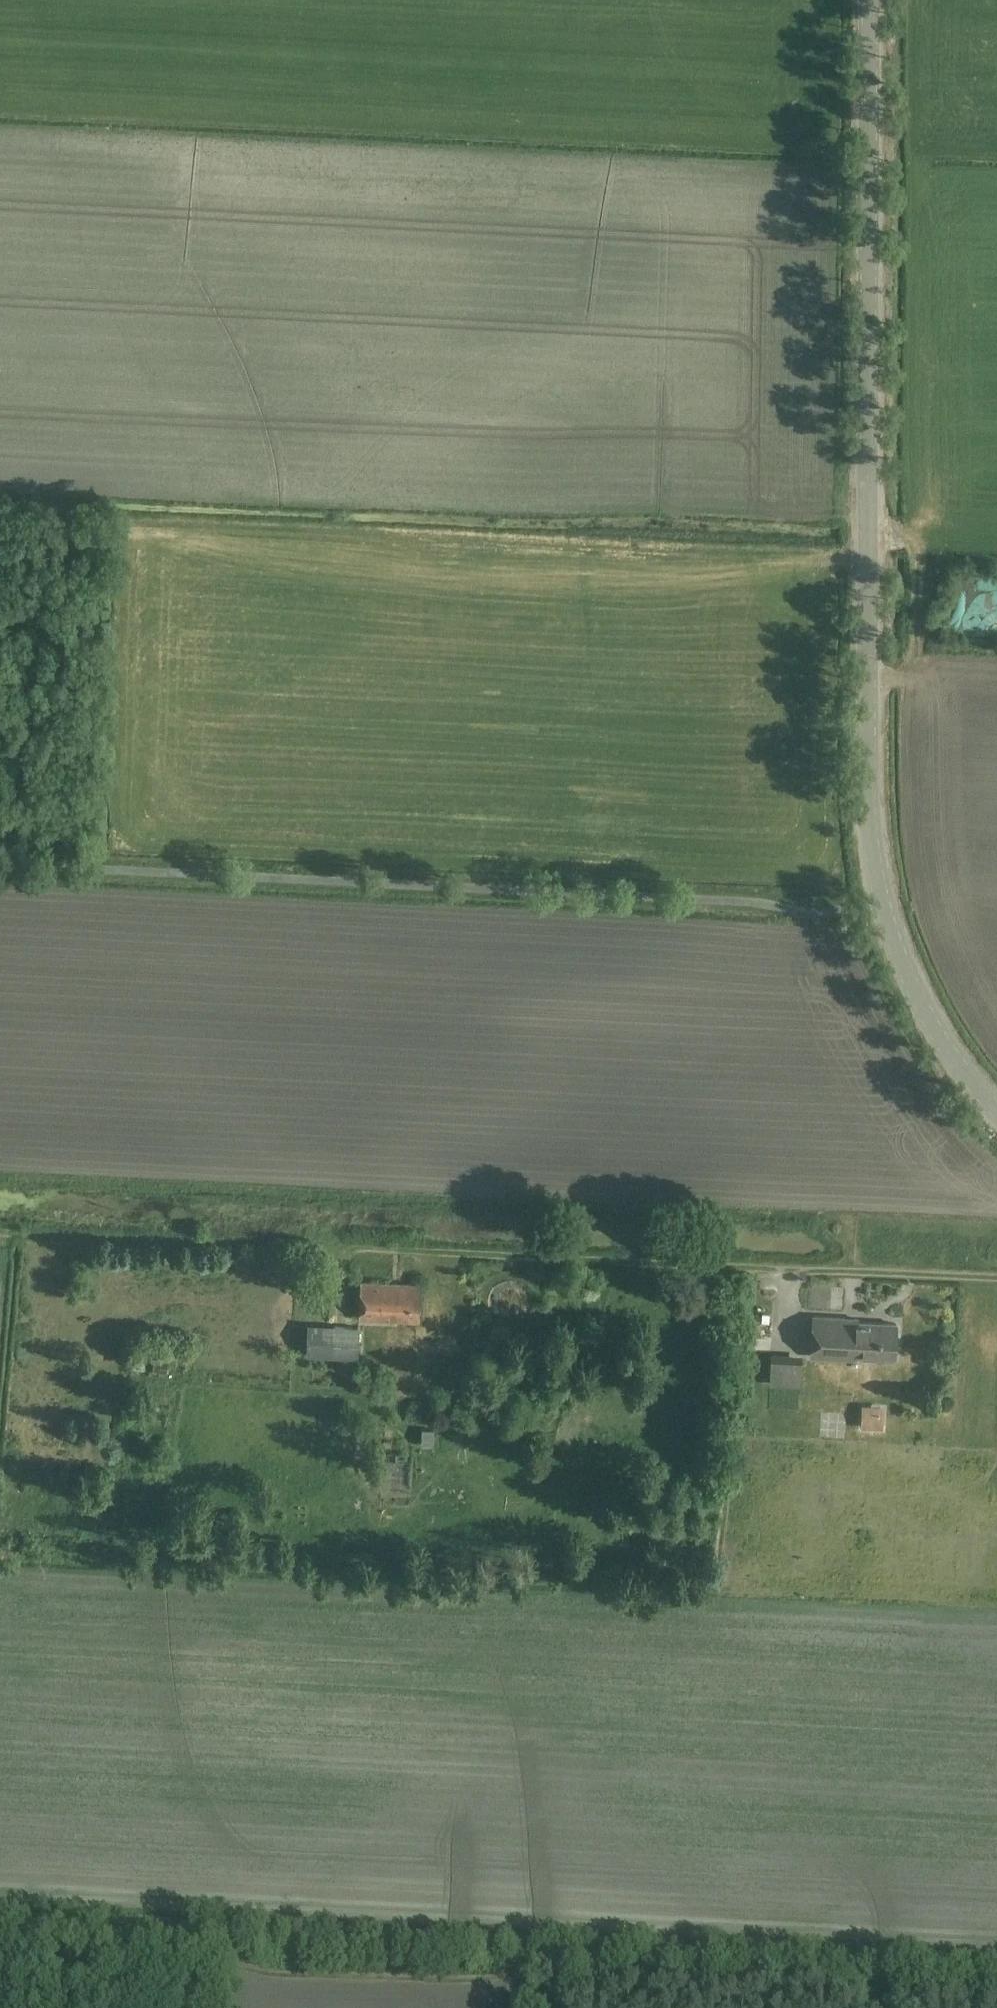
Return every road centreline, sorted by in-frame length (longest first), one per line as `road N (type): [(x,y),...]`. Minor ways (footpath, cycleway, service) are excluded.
road 1 (tertiary): [(996,1109),(957,1062),(913,985),(874,859),(871,0)]
road 2 (track): [(0,1945),(485,1983),(555,1956),(996,1975)]
road 3 (track): [(412,1251),(996,1278)]

